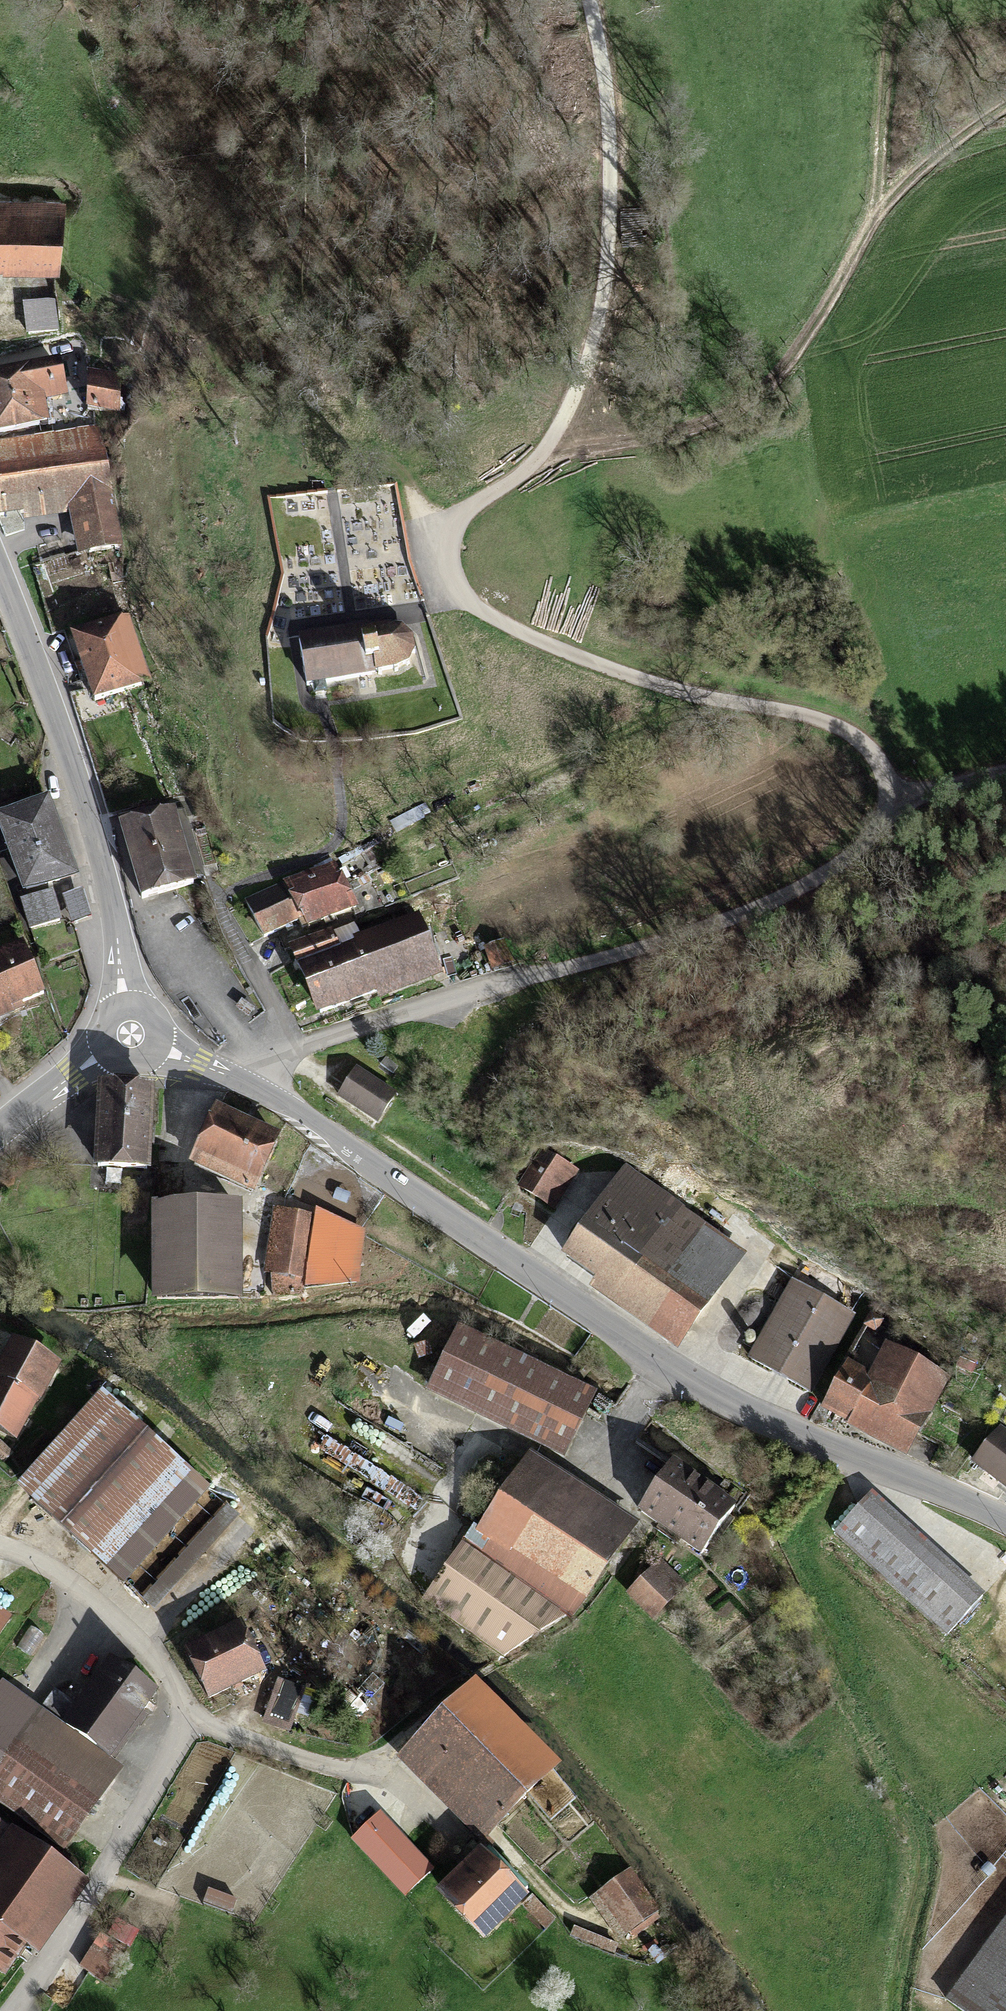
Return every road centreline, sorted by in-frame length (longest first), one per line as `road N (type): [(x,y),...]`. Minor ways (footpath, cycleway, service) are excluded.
road 1 (unclassified): [(254,1091),(310,1043),(692,932),(790,892),(844,864),(881,826),(892,800),(883,770),(844,730),(815,716),(643,680),(543,643),(484,612),(448,568),(460,520),(528,469),(550,442),(591,352),(611,217),(607,98),(589,0)]
road 2 (track): [(528,469),(735,414),(770,385),(805,339),(871,220),(1005,106)]
road 3 (tertiary): [(667,1367),(254,1091)]
road 4 (unclassified): [(129,1034),(87,828),(0,581)]
road 5 (tertiary): [(1005,1522),(733,1406),(667,1367)]
road 6 (residential): [(189,1721),(84,1920),(21,2010)]
road 7 (residential): [(455,1843),(374,1766),(320,1767),(189,1721)]
road 8 (residential): [(189,1721),(149,1659),(69,1581),(0,1546)]
road 9 (tertiary): [(129,1034),(0,1132)]
road 10 (tertiary): [(254,1091),(129,1034)]
road 11 (unclassified): [(667,1367),(591,1464)]

